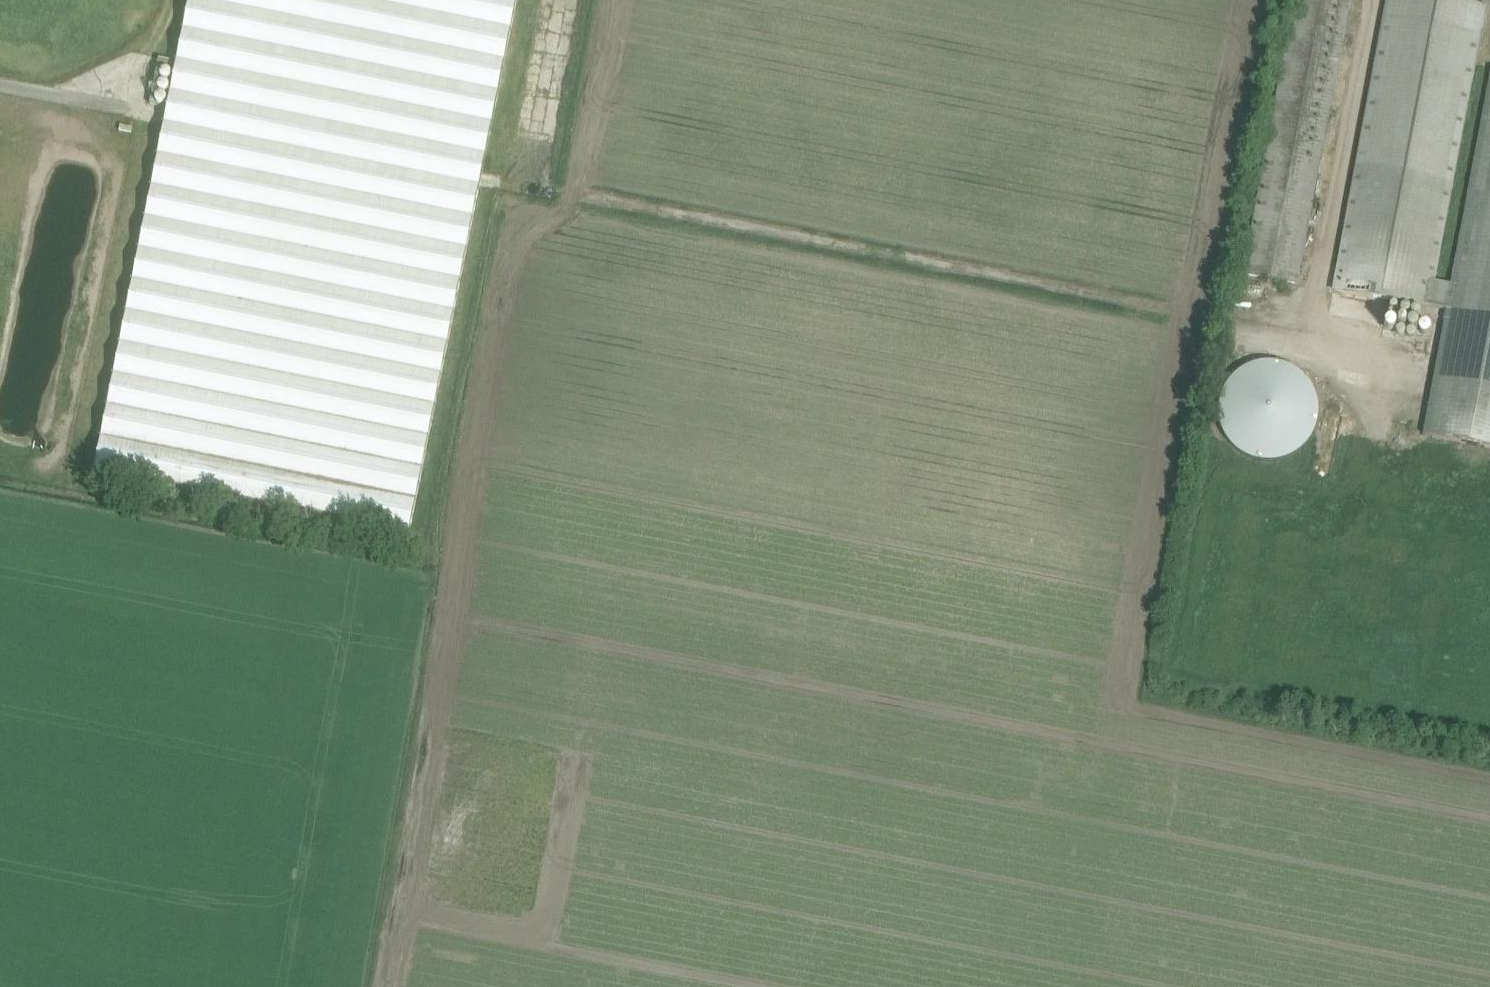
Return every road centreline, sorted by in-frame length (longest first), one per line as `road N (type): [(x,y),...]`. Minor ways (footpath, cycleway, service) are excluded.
road 1 (track): [(559,0),(528,181),(1241,321),(1320,330)]
road 2 (track): [(0,82),(146,109)]

